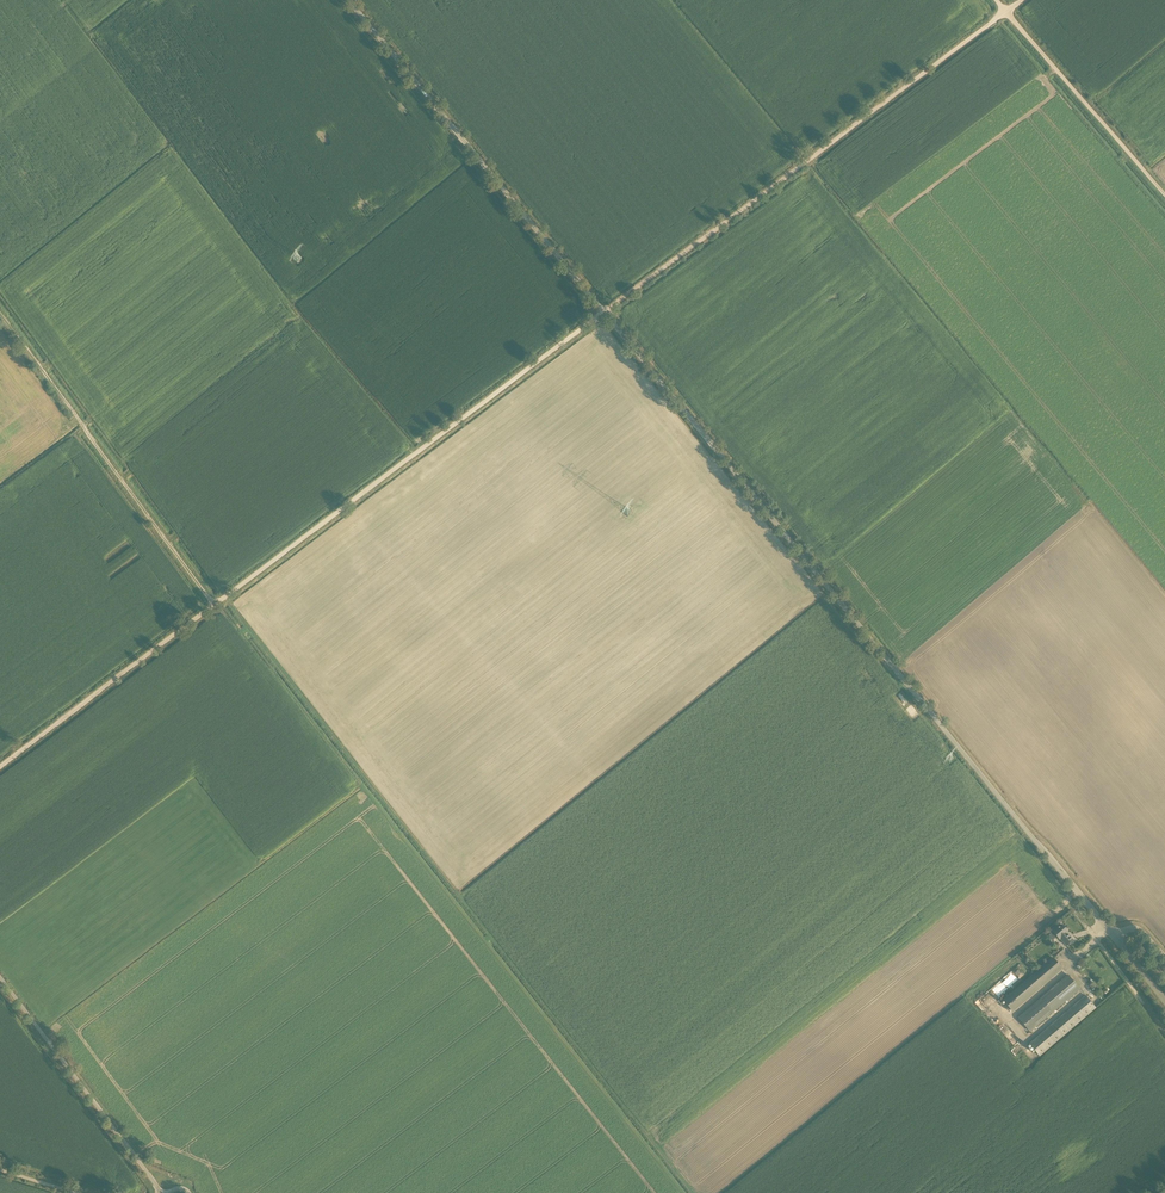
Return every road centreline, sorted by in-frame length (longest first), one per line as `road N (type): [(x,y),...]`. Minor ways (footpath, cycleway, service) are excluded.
road 1 (unclassified): [(1115,935),(351,0)]
road 2 (track): [(604,312),(0,767)]
road 3 (track): [(691,1192),(221,600)]
road 4 (track): [(604,312),(1021,0)]
road 5 (track): [(215,605),(0,312)]
road 6 (unclassified): [(161,1192),(0,974)]
road 7 (track): [(997,0),(1164,193)]

